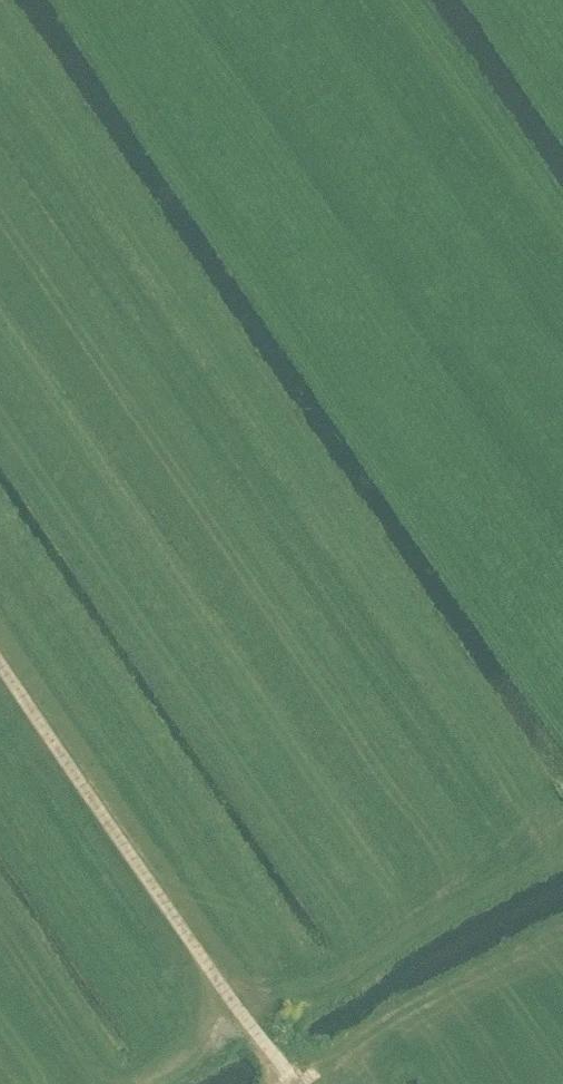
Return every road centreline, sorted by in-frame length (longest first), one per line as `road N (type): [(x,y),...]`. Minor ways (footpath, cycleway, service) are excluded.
road 1 (track): [(297,1083),(0,661)]

